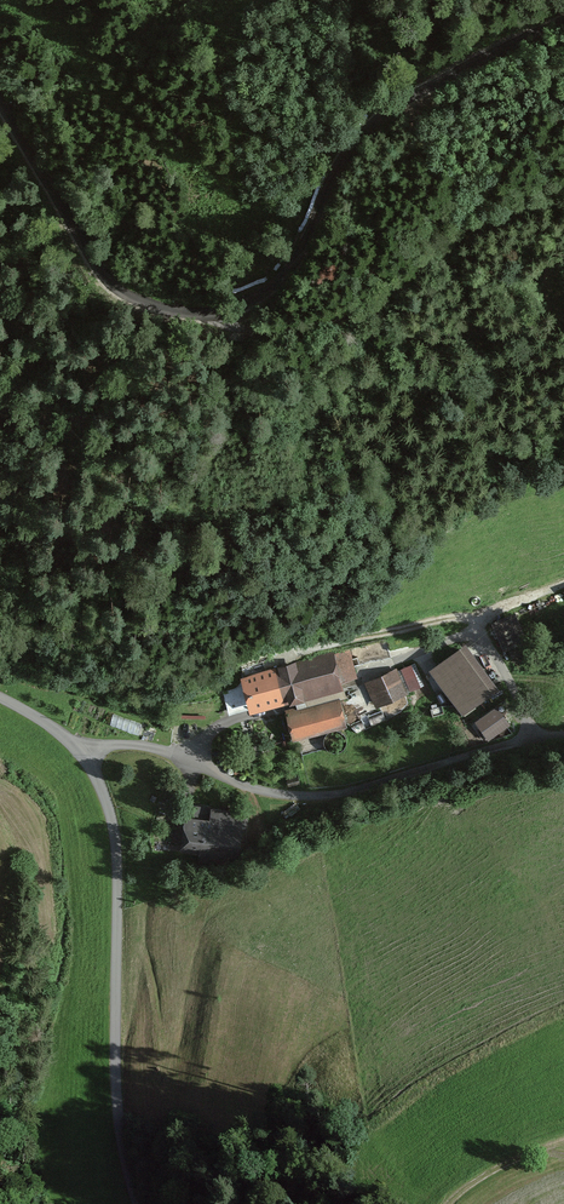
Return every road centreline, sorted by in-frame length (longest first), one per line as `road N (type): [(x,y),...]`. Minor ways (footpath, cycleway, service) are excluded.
road 1 (track): [(563,22),(372,123),(339,164),(287,274),(247,302),(212,314),(176,311),(108,283),(0,100)]
road 2 (residential): [(138,1203),(116,1092),(112,819),(81,752),(0,697)]
road 3 (track): [(563,735),(527,738),(314,796),(258,790),(145,746),(81,752)]
road 4 (track): [(212,314),(243,331),(293,330),(344,312),(437,239),(531,202),(563,199)]
road 5 (track): [(0,382),(60,421),(144,493),(192,508),(304,486)]
road 6 (track): [(563,587),(488,626),(535,736)]
road 7 (track): [(453,1203),(481,1183),(563,1147)]

